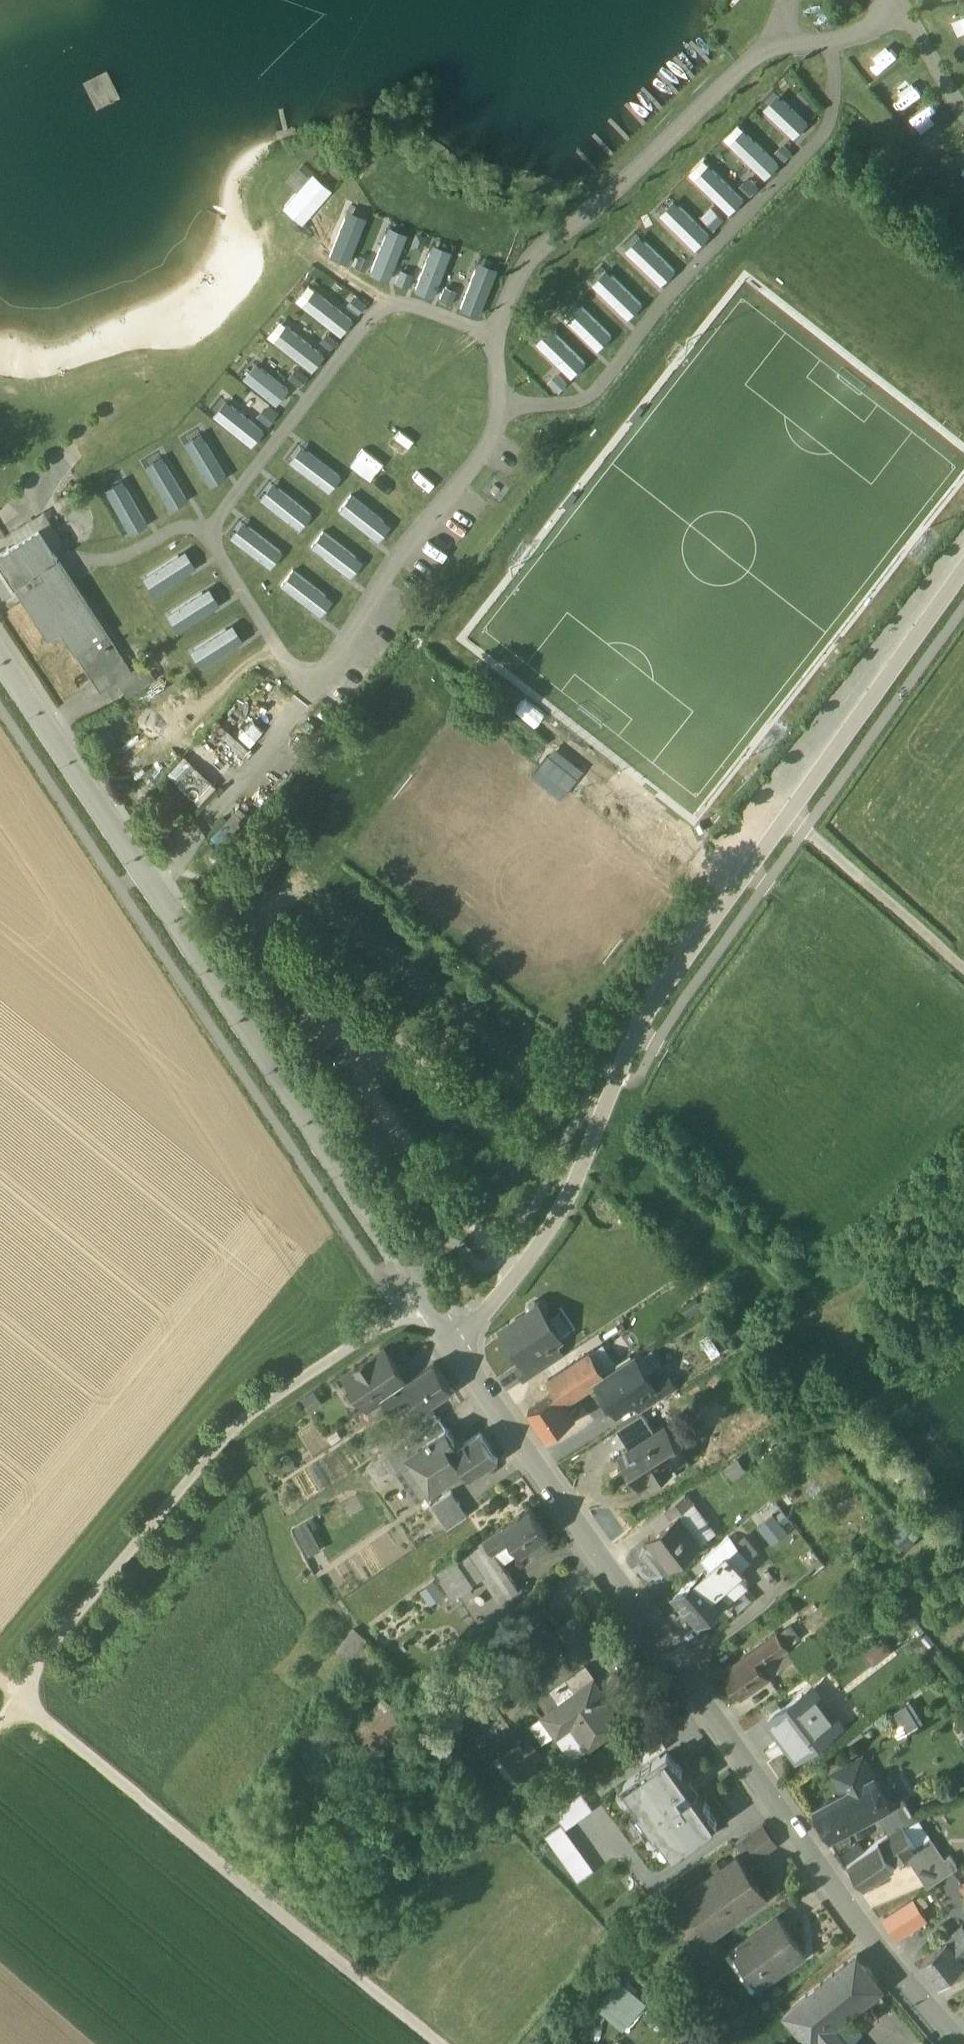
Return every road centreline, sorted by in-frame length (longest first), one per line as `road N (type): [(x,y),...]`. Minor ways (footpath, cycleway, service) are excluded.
road 1 (residential): [(425,1299),(227,1431),(15,1694),(448,2043)]
road 2 (unclassified): [(453,1338),(516,1273),(551,1219),(649,1011),(963,573)]
road 3 (residential): [(963,2043),(838,1893),(453,1338)]
road 4 (residential): [(425,1299),(0,650)]
road 5 (track): [(963,968),(788,818)]

